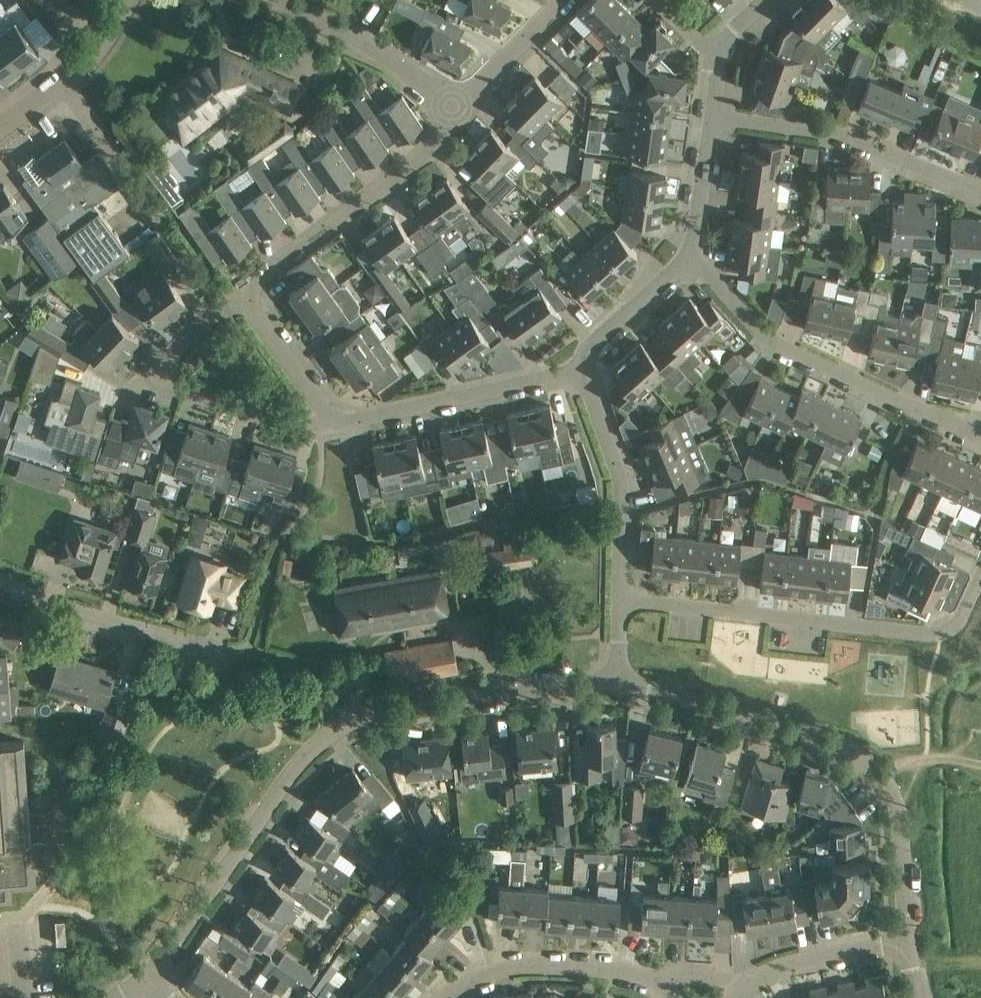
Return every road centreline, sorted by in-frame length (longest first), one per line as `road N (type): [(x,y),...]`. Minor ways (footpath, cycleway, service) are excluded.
road 1 (unclassified): [(151,982),(276,794),(311,750),(343,727),(424,703),(617,683)]
road 2 (residential): [(617,683),(868,760),(898,811),(907,945)]
road 3 (residential): [(620,600),(941,635),(957,627),(980,580)]
road 4 (residential): [(980,430),(767,345),(691,260)]
road 5 (residential): [(321,410),(298,423),(161,378),(162,364),(244,297)]
road 6 (residential): [(980,194),(847,140),(708,117)]
road 7 (residential): [(452,109),(435,143),(244,297)]
road 8 (residential): [(321,410),(352,424),(584,371)]
road 9 (residential): [(620,600),(623,487),(584,371)]
road 10 (residential): [(204,670),(179,641),(61,610),(0,583)]
road 11 (residential): [(444,997),(492,972),(532,966),(653,979)]
road 12 (residential): [(277,0),(394,61),(452,109)]
road 13 (residential): [(170,219),(61,74)]
road 14 (residential): [(746,984),(773,970),(907,945)]
road 15 (residential): [(584,371),(596,339),(691,260)]
road 16 (residential): [(452,109),(564,0)]
road 17 (residential): [(691,260),(708,117)]
road 18 (residential): [(244,297),(321,410)]

